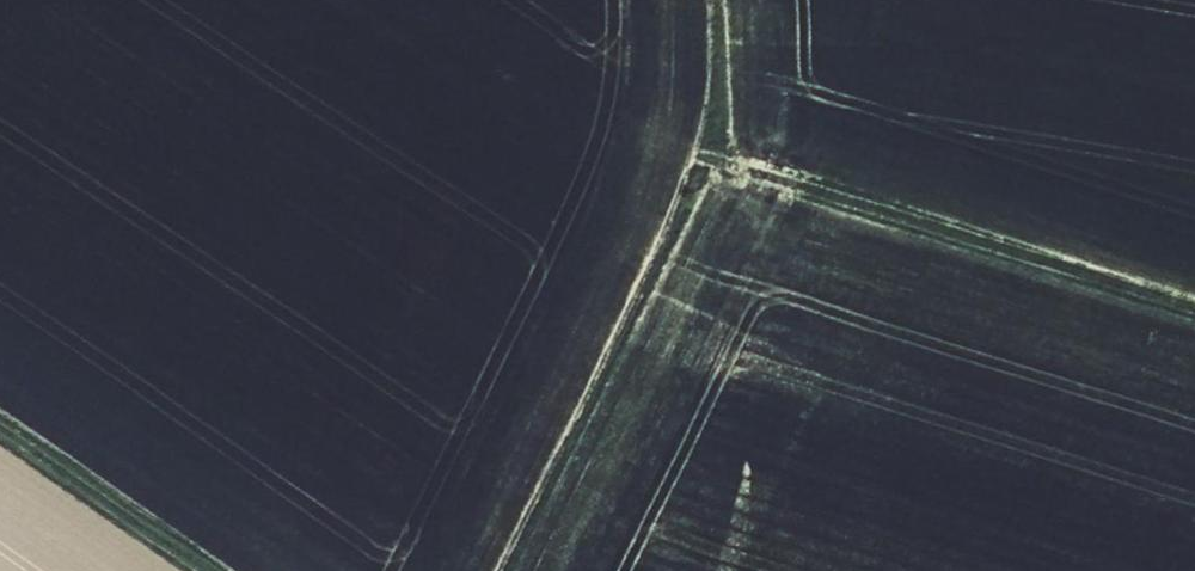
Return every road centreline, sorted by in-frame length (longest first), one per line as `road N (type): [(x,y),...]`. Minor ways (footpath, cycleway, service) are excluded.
road 1 (track): [(699,0),(708,155),(498,570)]
road 2 (track): [(1194,315),(708,155)]
road 3 (track): [(0,424),(221,570)]

